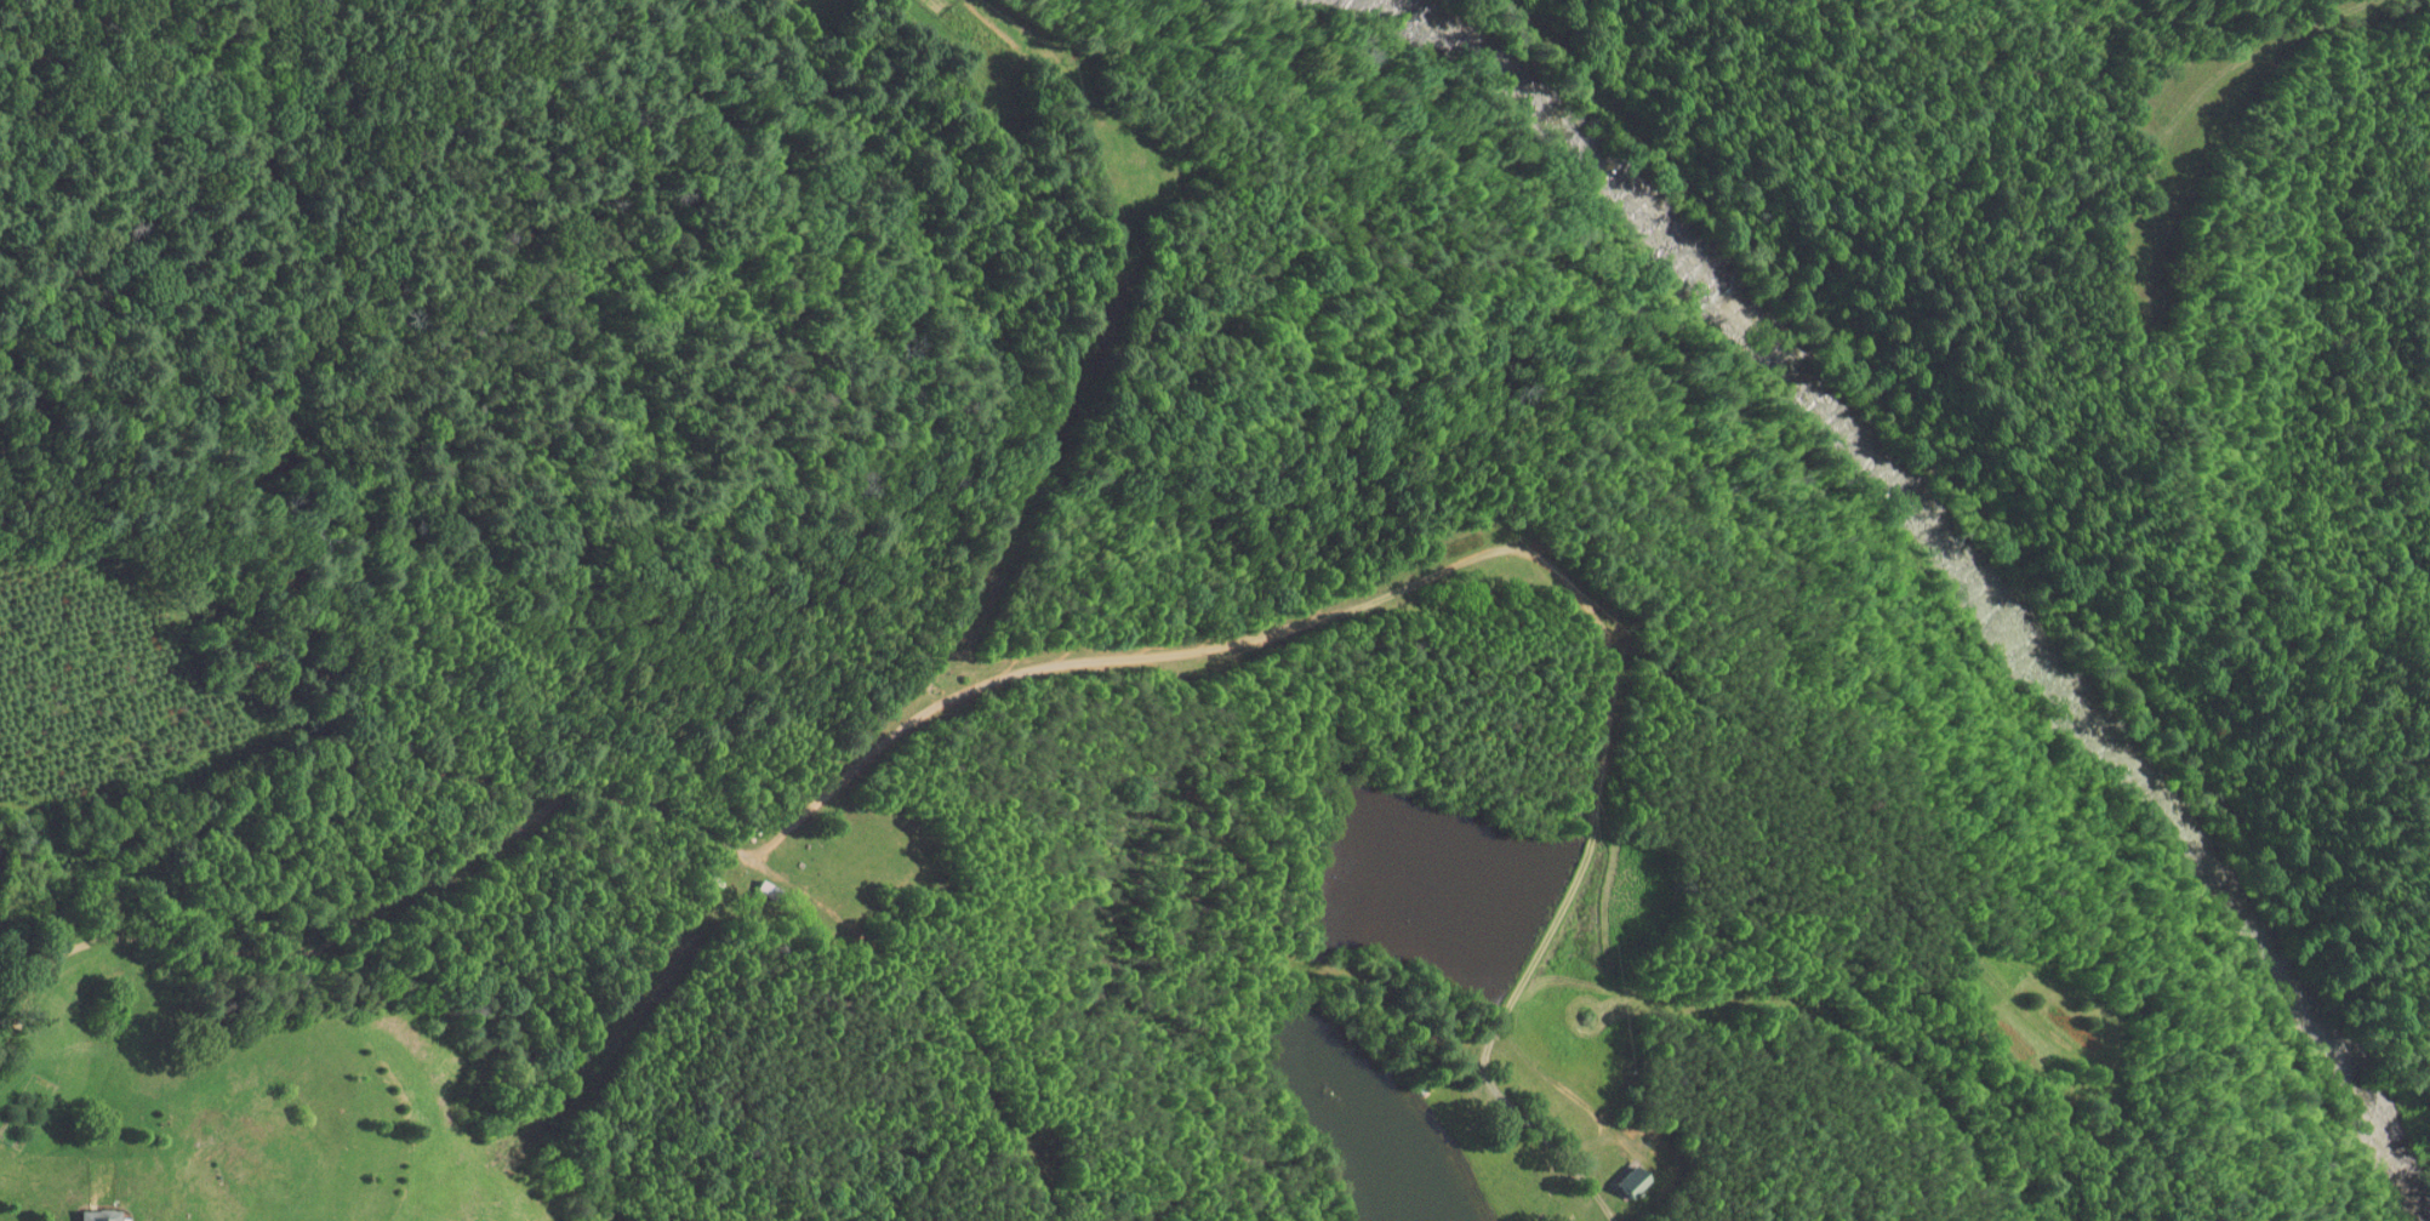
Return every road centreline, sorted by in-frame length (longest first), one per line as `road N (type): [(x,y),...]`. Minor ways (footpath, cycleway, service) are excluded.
road 1 (residential): [(0,1023),(21,951),(75,936),(341,925),(413,900),(572,797),(643,797),(731,851),(759,850),(908,720),(975,685),(1045,664),(1322,626),(1462,566),(1553,555),(1592,588),(1608,685),(1613,782),(1581,949)]

